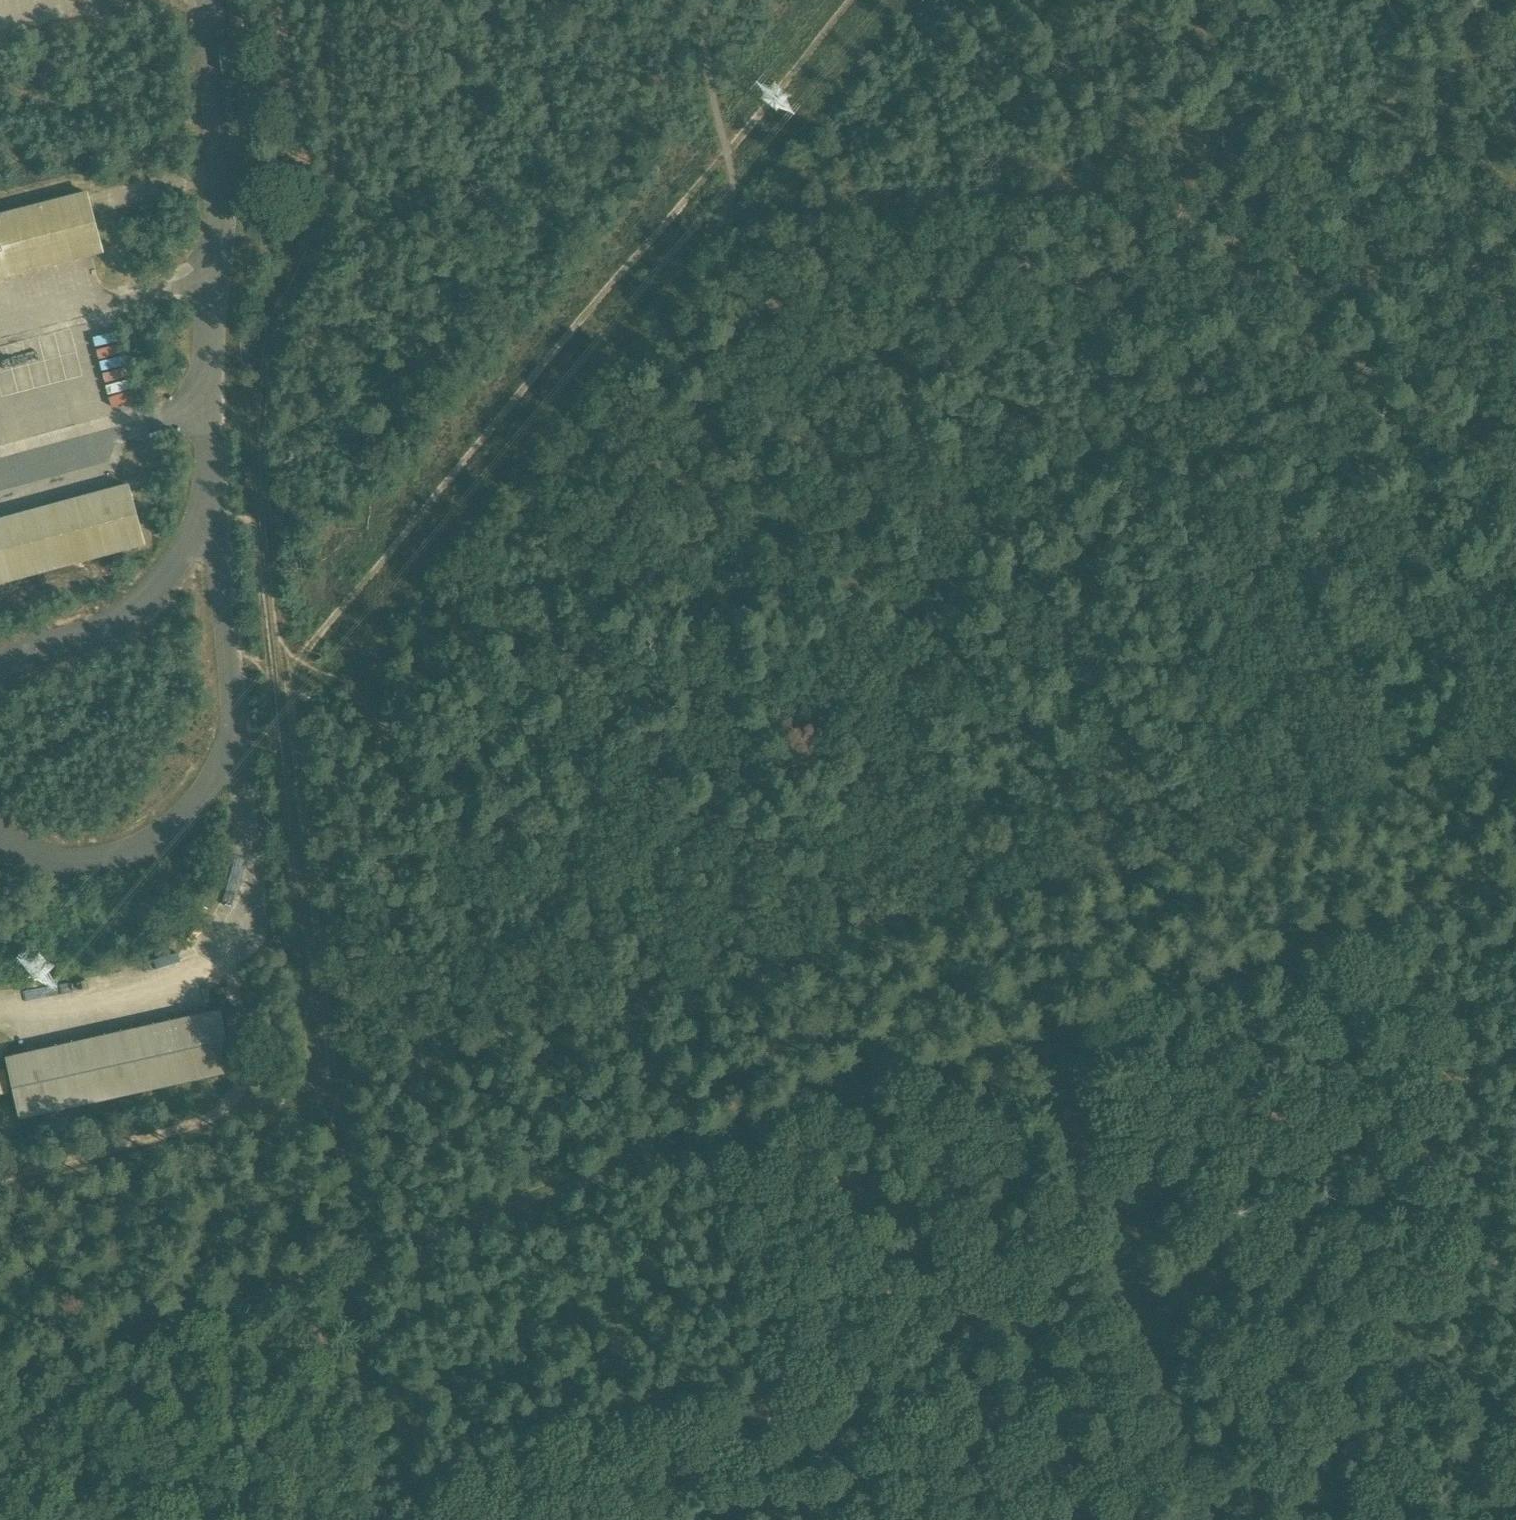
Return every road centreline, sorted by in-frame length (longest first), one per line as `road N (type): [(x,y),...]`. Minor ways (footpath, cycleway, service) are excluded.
road 1 (track): [(0,1179),(291,1097),(308,1075),(258,539),(246,513),(215,512)]
road 2 (track): [(286,673),(850,0)]
road 3 (track): [(328,0),(330,185),(270,329),(266,376),(282,636)]
road 4 (track): [(335,1098),(286,673)]
road 5 (track): [(378,1516),(335,1098)]
road 6 (track): [(807,1519),(722,1141)]

